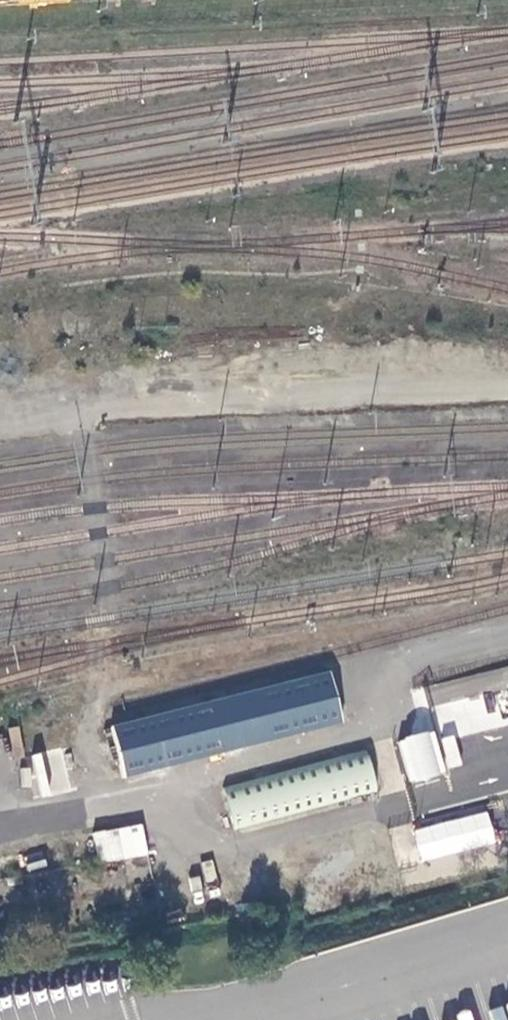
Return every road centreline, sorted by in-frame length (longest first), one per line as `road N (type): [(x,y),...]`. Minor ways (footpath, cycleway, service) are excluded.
road 1 (track): [(507,376),(201,378),(0,407)]
road 2 (track): [(74,394),(109,588),(94,701),(100,803)]

